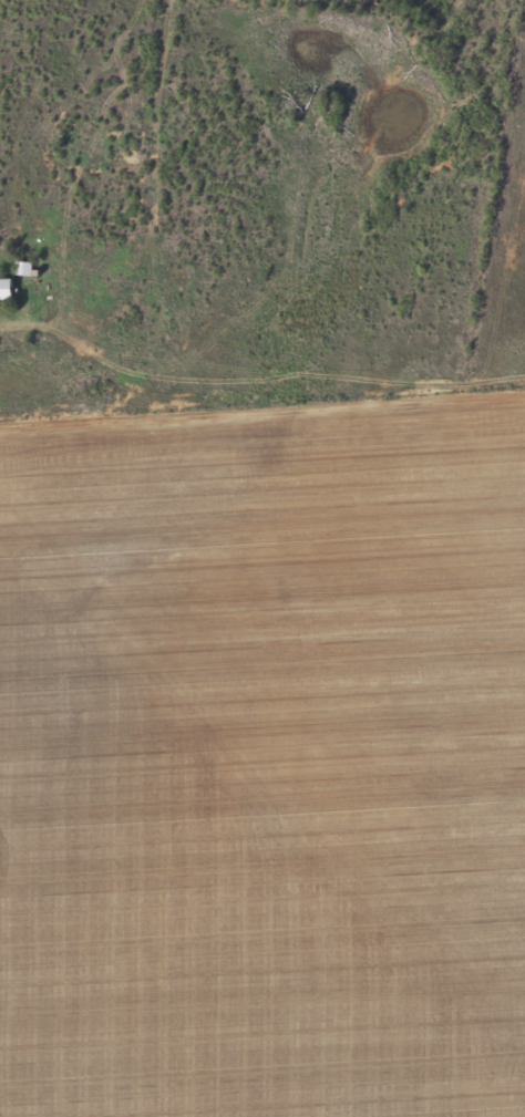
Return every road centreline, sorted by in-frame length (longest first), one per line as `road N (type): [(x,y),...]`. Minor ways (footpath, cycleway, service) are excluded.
road 1 (track): [(0,414),(524,378)]

